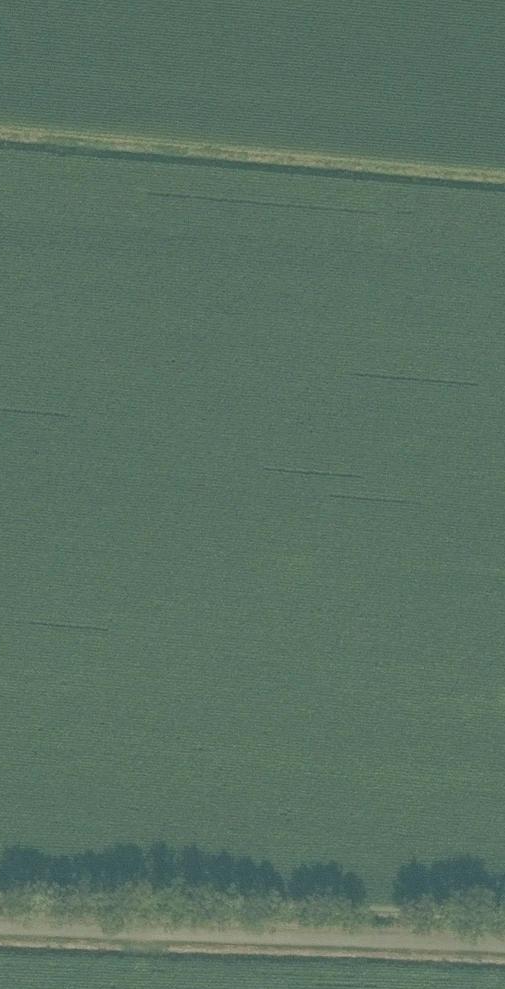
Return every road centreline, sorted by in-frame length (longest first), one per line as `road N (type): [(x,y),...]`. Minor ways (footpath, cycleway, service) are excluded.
road 1 (unclassified): [(504,948),(0,928)]

